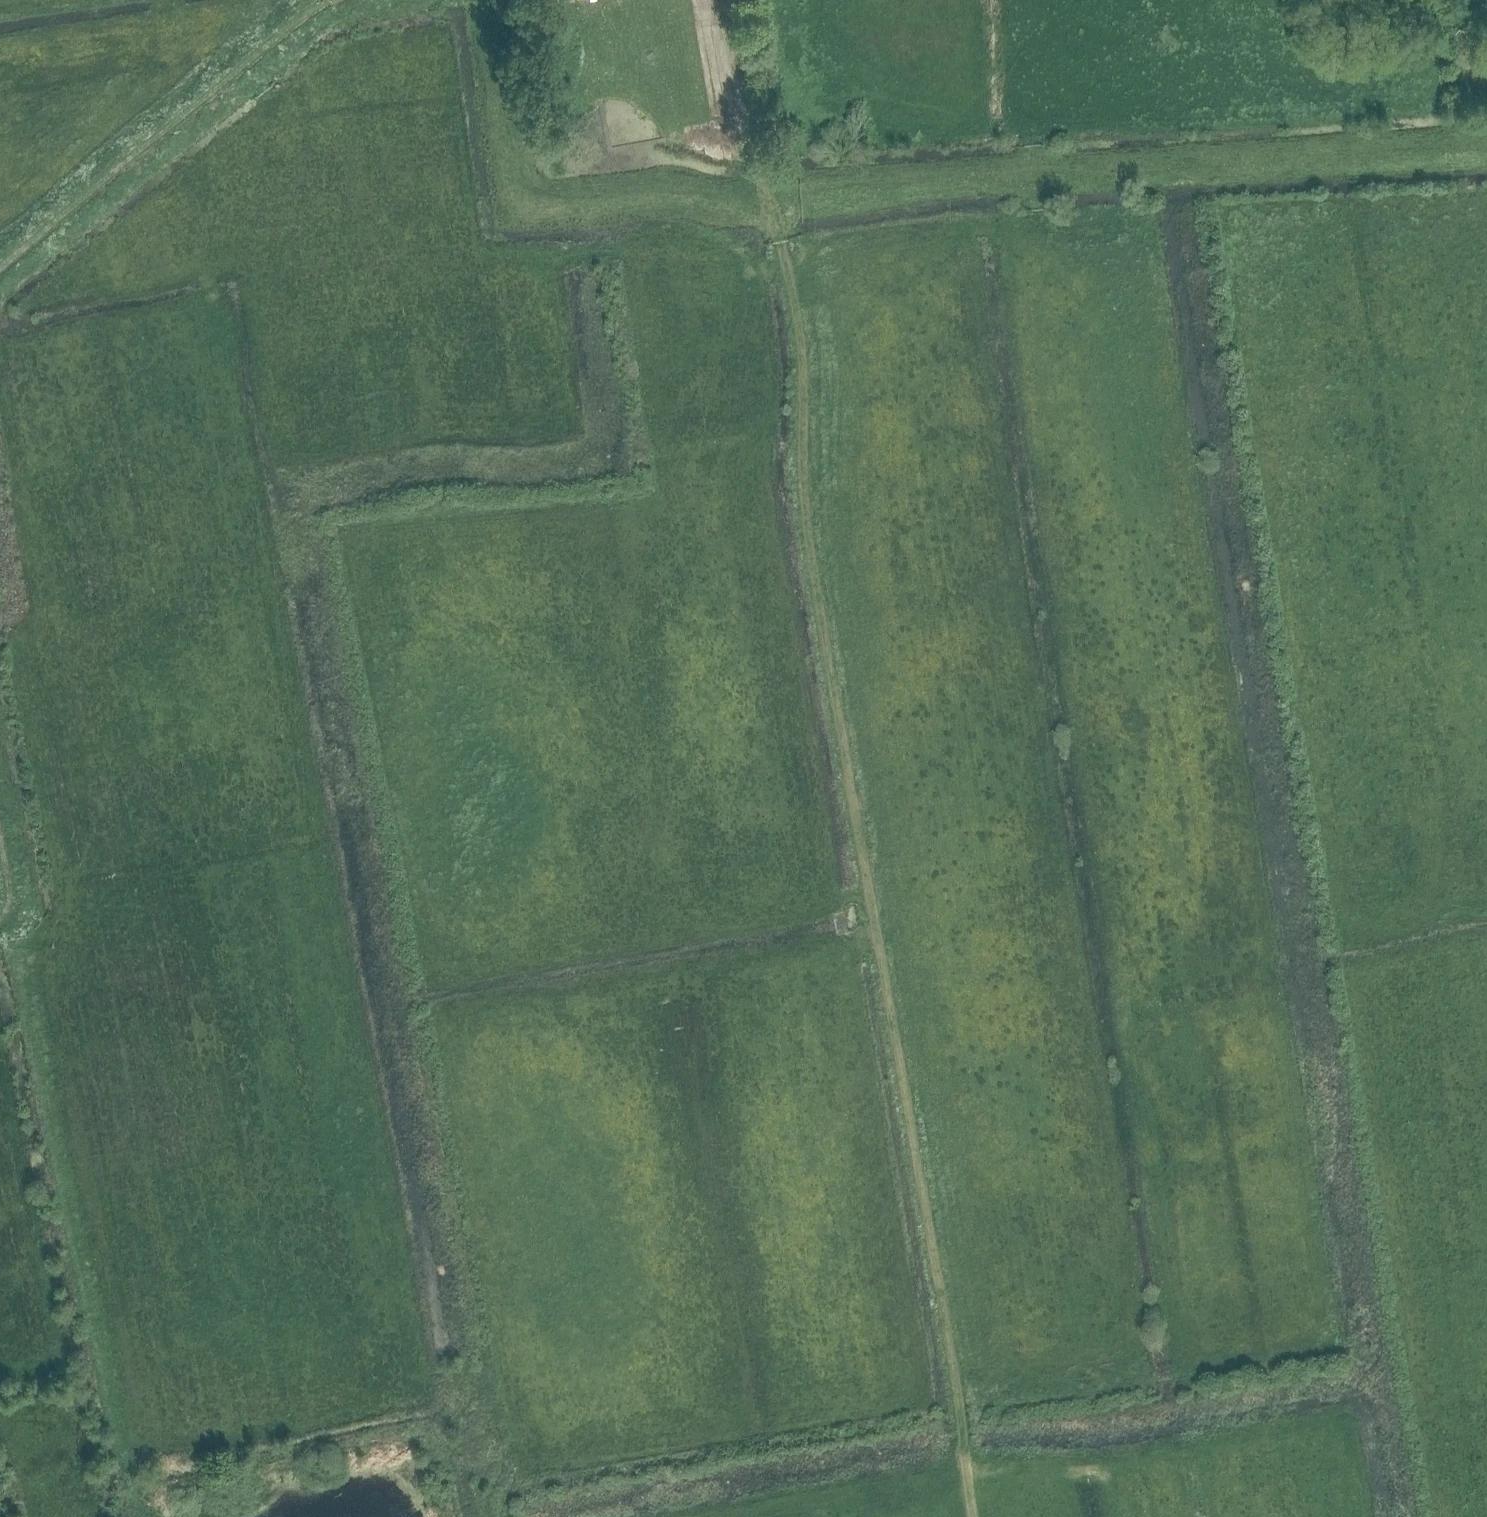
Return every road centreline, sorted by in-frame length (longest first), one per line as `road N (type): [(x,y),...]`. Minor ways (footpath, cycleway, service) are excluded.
road 1 (track): [(731,0),(805,350),(801,494),(975,1516)]

